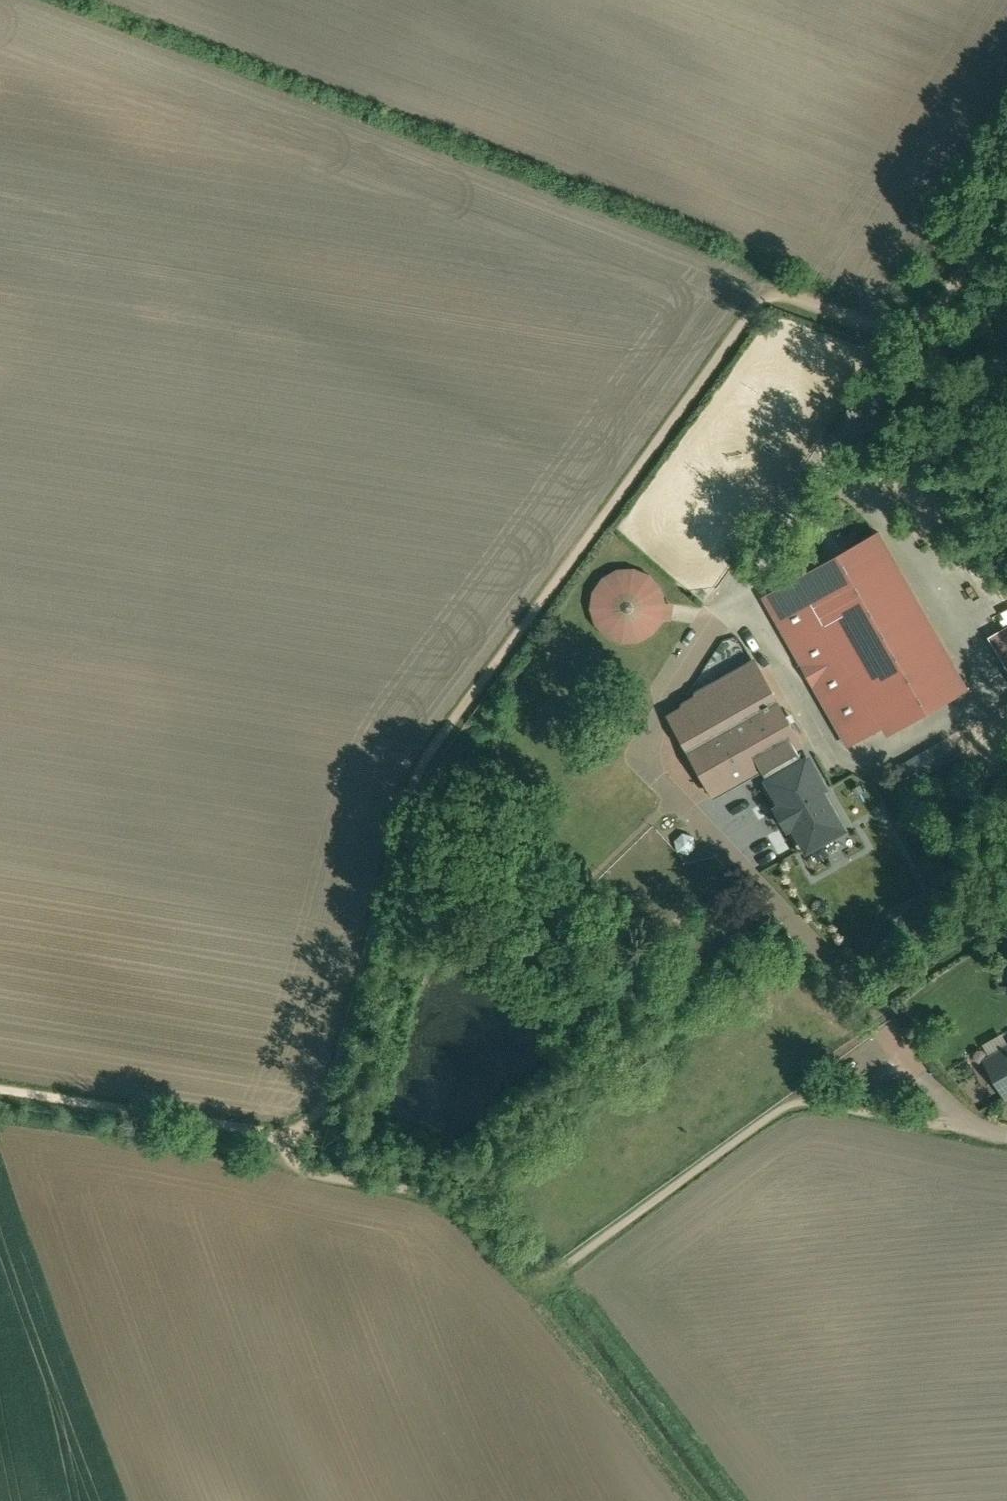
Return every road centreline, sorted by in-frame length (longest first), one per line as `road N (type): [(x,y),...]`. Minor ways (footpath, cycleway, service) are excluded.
road 1 (residential): [(1006,188),(878,389)]

